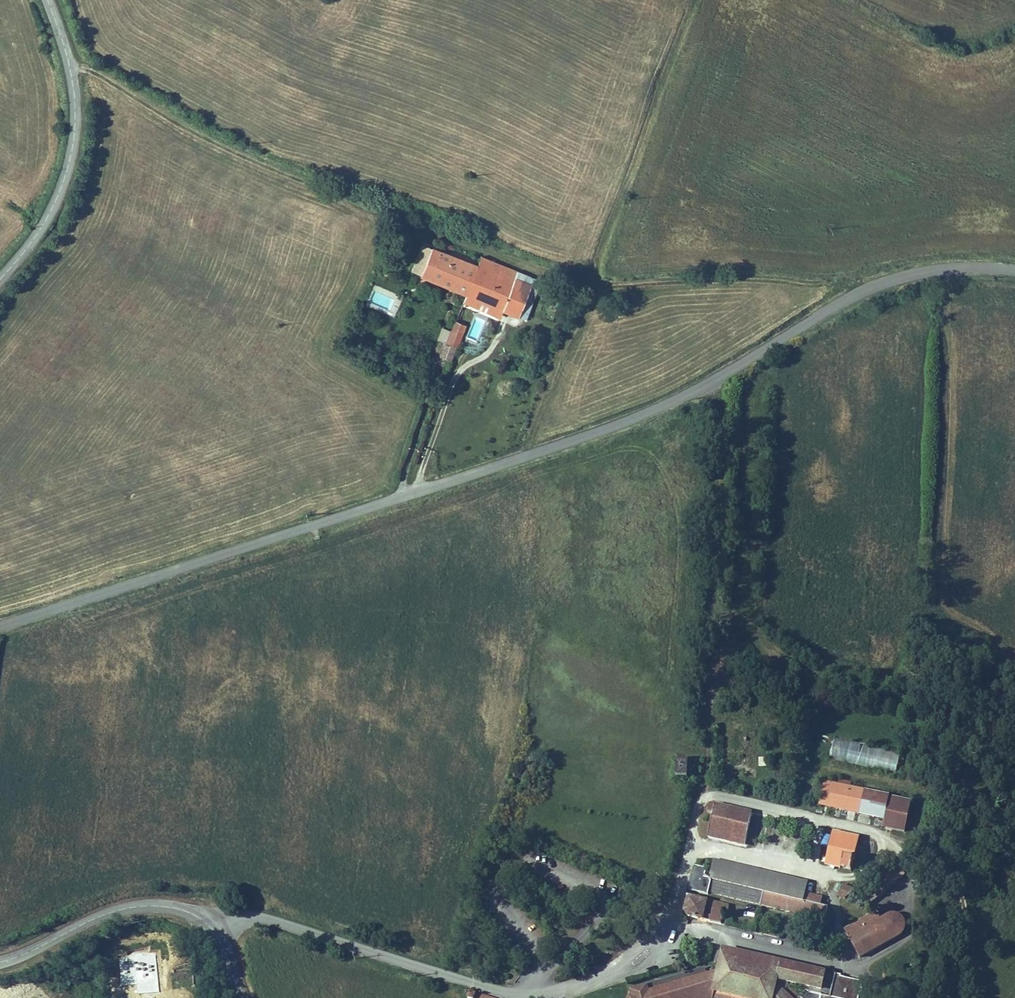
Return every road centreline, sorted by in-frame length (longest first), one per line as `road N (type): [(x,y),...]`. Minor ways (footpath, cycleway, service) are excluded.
road 1 (tertiary): [(1014,269),(949,268),(891,280),(723,375),(604,430),(0,626)]
road 2 (track): [(70,67),(277,173),(586,286),(732,278),(867,288)]
road 3 (tertiary): [(0,280),(56,201),(73,143),(74,86),(48,0)]
road 4 (tertiary): [(241,997),(214,931),(176,907),(117,910),(0,961)]
road 5 (track): [(532,453),(594,286)]

